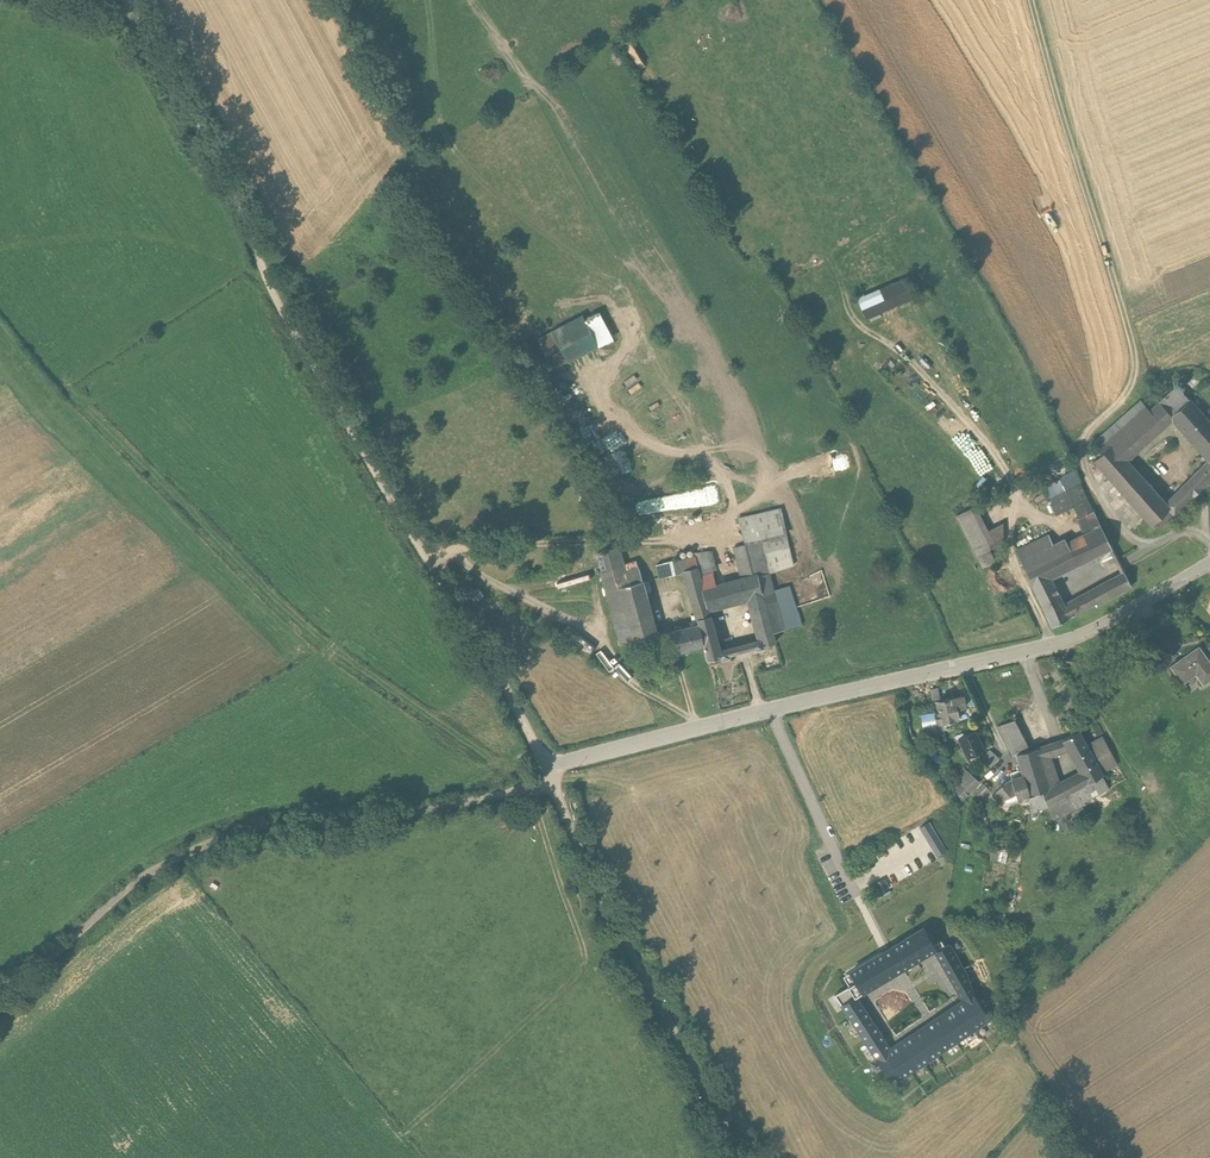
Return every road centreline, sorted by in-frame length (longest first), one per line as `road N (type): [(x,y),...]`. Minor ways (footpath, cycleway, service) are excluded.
road 1 (track): [(552,770),(310,361),(145,19)]
road 2 (residential): [(1209,565),(1100,630),(1053,646),(695,729),(552,770)]
road 3 (residential): [(552,770),(525,788),(440,809),(308,818),(225,835),(146,877),(0,1007)]
road 4 (track): [(1104,419),(1127,397),(1134,354),(1032,0)]
road 5 (residential): [(741,1157),(615,926),(552,770)]
road 6 (track): [(693,720),(632,684),(544,611),(441,554),(420,552)]
road 7 (track): [(441,554),(684,542)]
road 8 (track): [(145,19),(0,2)]

